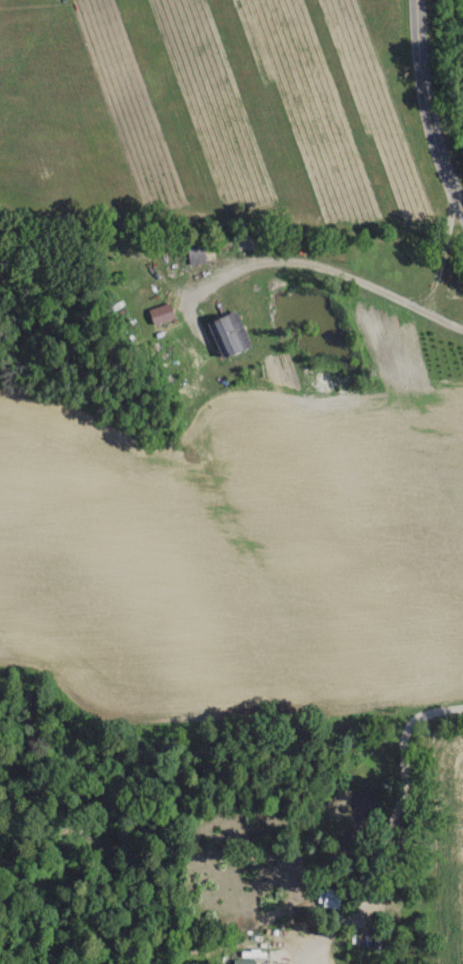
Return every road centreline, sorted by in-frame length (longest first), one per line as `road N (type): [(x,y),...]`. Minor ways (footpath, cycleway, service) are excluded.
road 1 (tertiary): [(462,212),(426,101),(419,0)]

